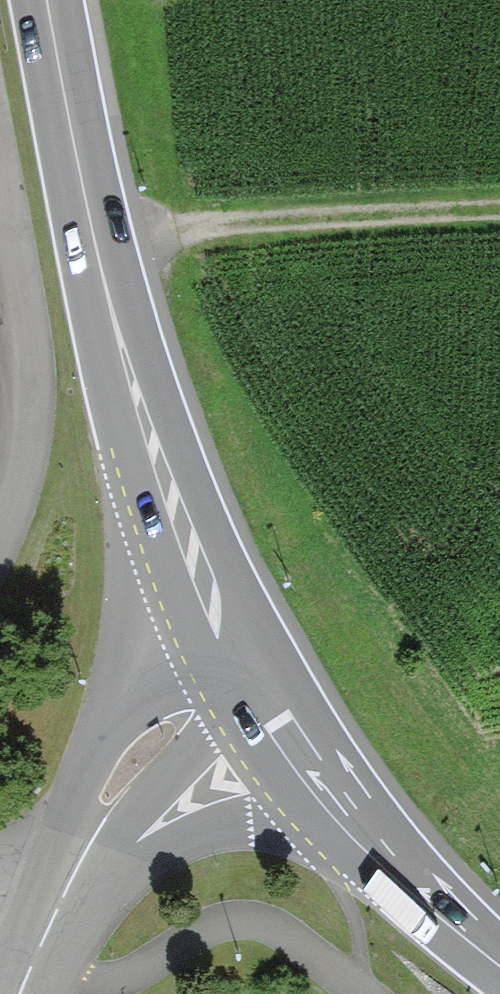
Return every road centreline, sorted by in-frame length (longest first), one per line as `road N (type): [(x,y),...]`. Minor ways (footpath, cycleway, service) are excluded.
road 1 (primary): [(248,679),(184,549),(132,391),(47,0)]
road 2 (track): [(97,253),(190,235),(499,223)]
road 3 (tertiary): [(20,993),(121,775),(164,732),(248,679)]
road 4 (primary): [(499,959),(392,867),(248,679)]

